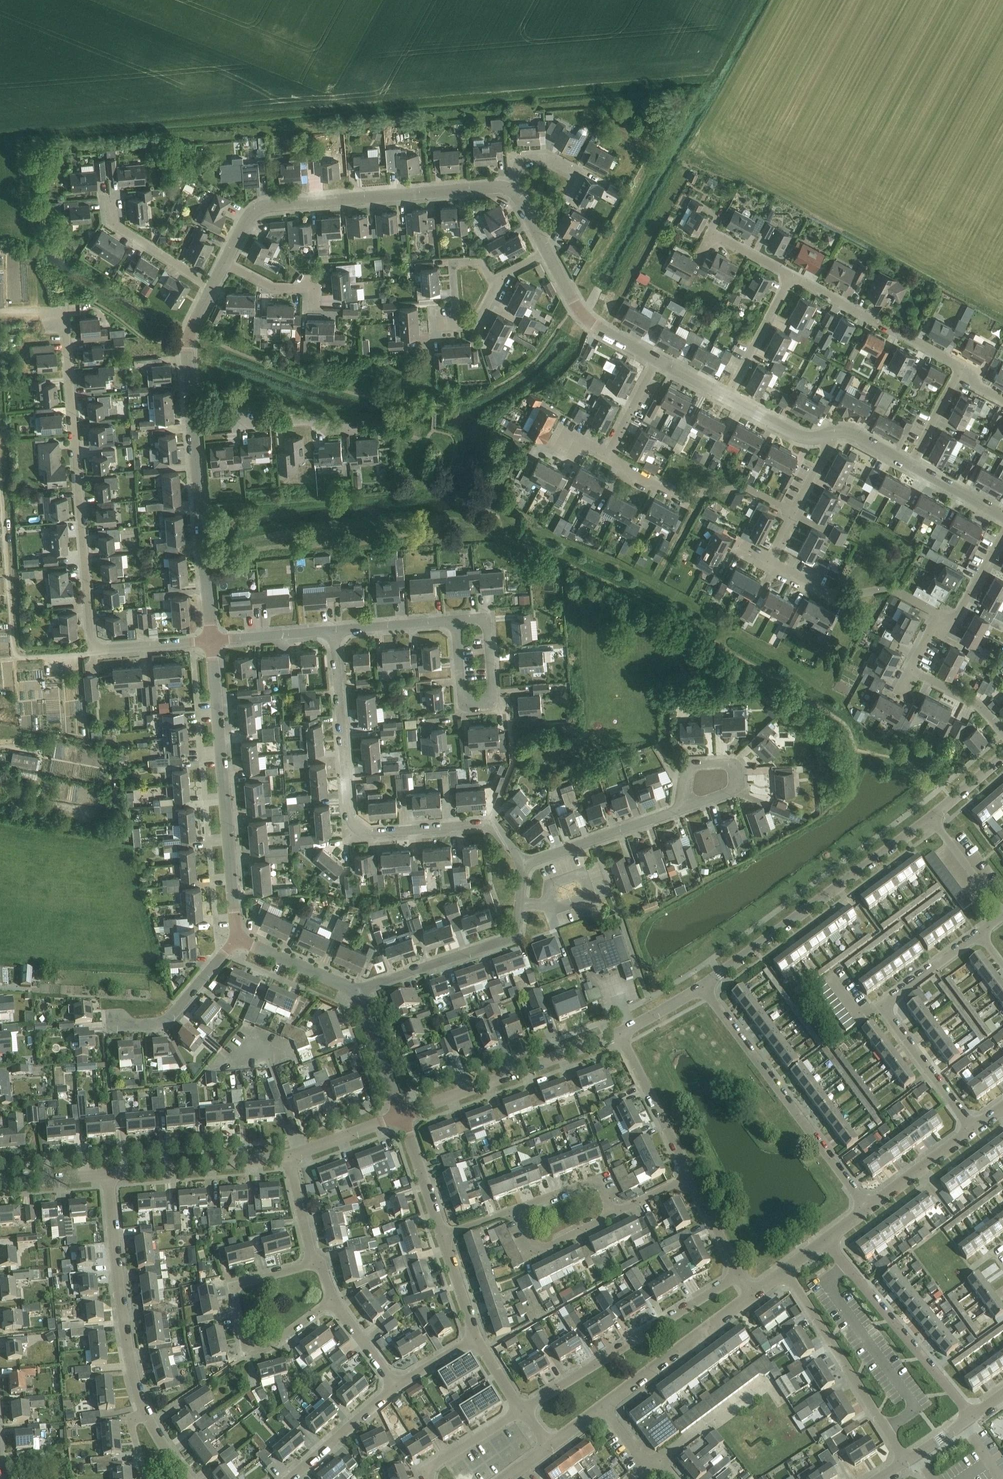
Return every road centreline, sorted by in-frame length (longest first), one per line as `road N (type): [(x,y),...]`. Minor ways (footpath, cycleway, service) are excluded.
road 1 (residential): [(527,863),(486,826),(372,836),(351,821),(333,630)]
road 2 (residential): [(98,652),(65,317)]
road 3 (residential): [(511,189),(266,207),(227,262)]
road 4 (residential): [(240,941),(216,642)]
road 5 (residential): [(702,988),(934,819)]
road 6 (residential): [(867,1210),(702,988)]
road 7 (residential): [(318,1261),(232,1290),(236,1355),(261,1357),(337,1302)]
road 8 (residential): [(973,1128),(889,1004),(983,936)]
road 9 (residential): [(526,1410),(742,1277)]
road 10 (residential): [(148,1416),(126,1321),(113,1176)]
road 11 (residential): [(362,994),(520,935),(527,863)]
road 12 (residential): [(405,1115),(621,1034)]
road 13 (residential): [(973,1417),(829,1239)]
road 14 (residential): [(907,1459),(787,1270)]
road 15 (residential): [(216,642),(196,421)]
road 16 (residential): [(796,516),(749,489),(680,498),(608,459)]
road 17 (residential): [(965,369),(792,277)]
road 18 (residential): [(604,1408),(753,1293)]
road 19 (residential): [(938,615),(893,591),(838,597),(771,563)]
road 20 (residential): [(113,1176),(288,1159)]
road 21 (residential): [(684,808),(527,863)]
road 22 (residential): [(358,431),(238,415),(196,421)]
road 23 (residential): [(660,361),(586,317),(550,251)]
road 24 (residential): [(692,1177),(621,1034)]
road 25 (residential): [(117,1027),(176,1017),(240,941)]
road 26 (residential): [(455,621),(490,625),(497,696),(475,706),(463,698)]
road 27 (residential): [(442,328),(474,326),(495,281),(550,251)]
road 28 (residential): [(293,1478),(398,1384)]
road 29 (residential): [(663,1459),(776,1375)]
road 30 (residential): [(215,288),(116,223),(114,201)]
road 31 (residential): [(196,421),(187,348),(215,288)]
road 32 (residential): [(732,398),(792,277)]
road 33 (residential): [(867,1210),(973,1128)]
road 34 (residential): [(240,941),(362,994)]
road 35 (residential): [(446,1237),(405,1115)]
road 36 (residential): [(405,1115),(362,994)]
road 37 (residential): [(288,1159),(405,1115)]
road 38 (residential): [(523,1211),(548,1249),(619,1214)]
road 39 (residential): [(333,630),(455,621)]
road 40 (residential): [(430,1478),(526,1410)]

